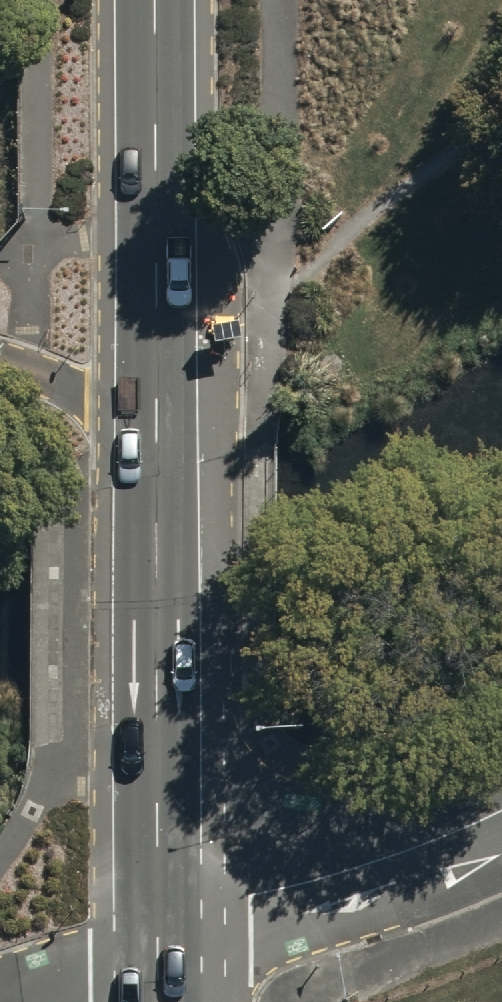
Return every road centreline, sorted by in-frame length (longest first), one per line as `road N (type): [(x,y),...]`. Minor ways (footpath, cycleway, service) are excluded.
road 1 (secondary): [(158,444),(161,961)]
road 2 (secondary): [(153,0),(158,444)]
road 3 (residential): [(501,809),(387,856),(252,896),(161,961)]
road 4 (residential): [(0,358),(87,397),(158,444)]

